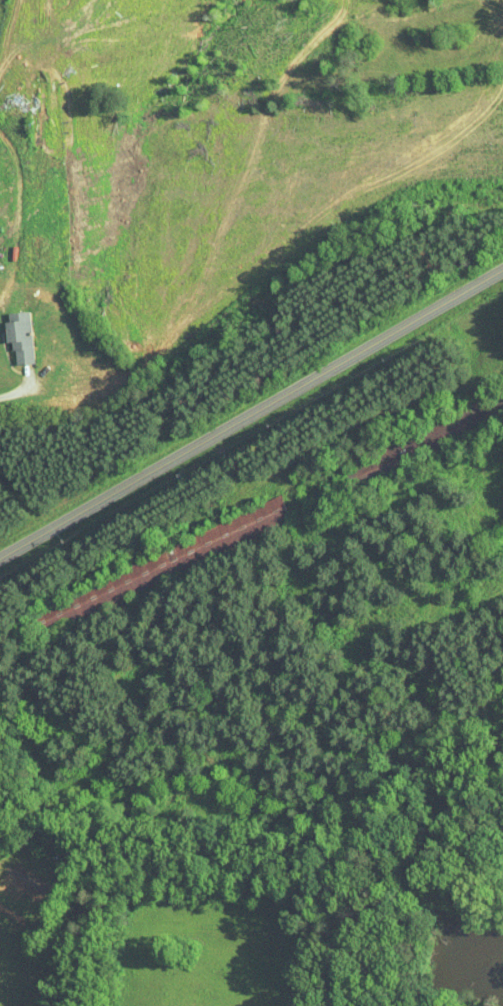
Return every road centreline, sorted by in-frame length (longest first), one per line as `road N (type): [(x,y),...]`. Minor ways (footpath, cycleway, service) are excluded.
road 1 (secondary): [(0,558),(502,269)]

